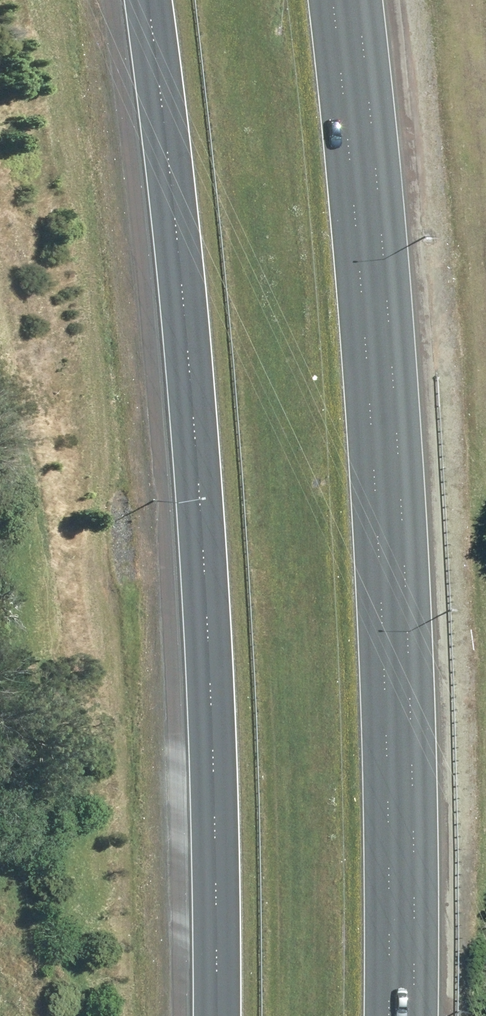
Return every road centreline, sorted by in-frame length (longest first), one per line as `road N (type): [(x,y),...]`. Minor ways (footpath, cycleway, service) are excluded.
road 1 (motorway): [(216,1015),(208,608),(147,0)]
road 2 (motorway): [(332,0),(382,679),(390,1015)]

